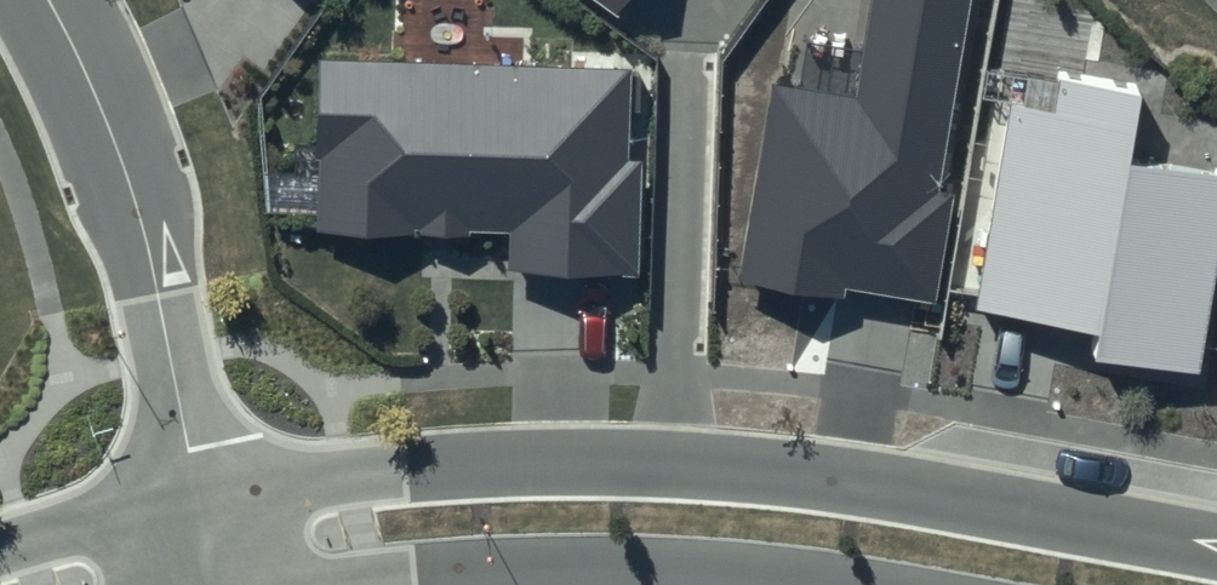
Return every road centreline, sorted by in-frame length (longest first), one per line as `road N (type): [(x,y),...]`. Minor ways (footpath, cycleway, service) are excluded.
road 1 (residential): [(196,490),(658,472),(796,481),(1216,551)]
road 2 (residential): [(42,0),(130,191),(196,490)]
road 3 (residential): [(750,584),(666,579),(381,584)]
road 4 (residential): [(0,543),(196,490)]

